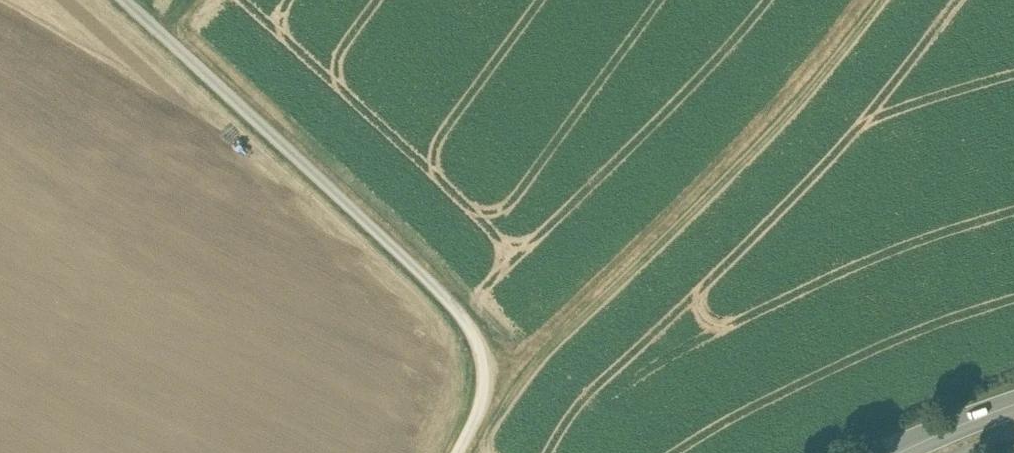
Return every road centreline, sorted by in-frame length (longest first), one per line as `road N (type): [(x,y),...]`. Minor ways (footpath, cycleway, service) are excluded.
road 1 (unclassified): [(457,452),(484,394),(483,360),(459,310),(125,0)]
road 2 (secondary): [(1013,400),(887,452)]

